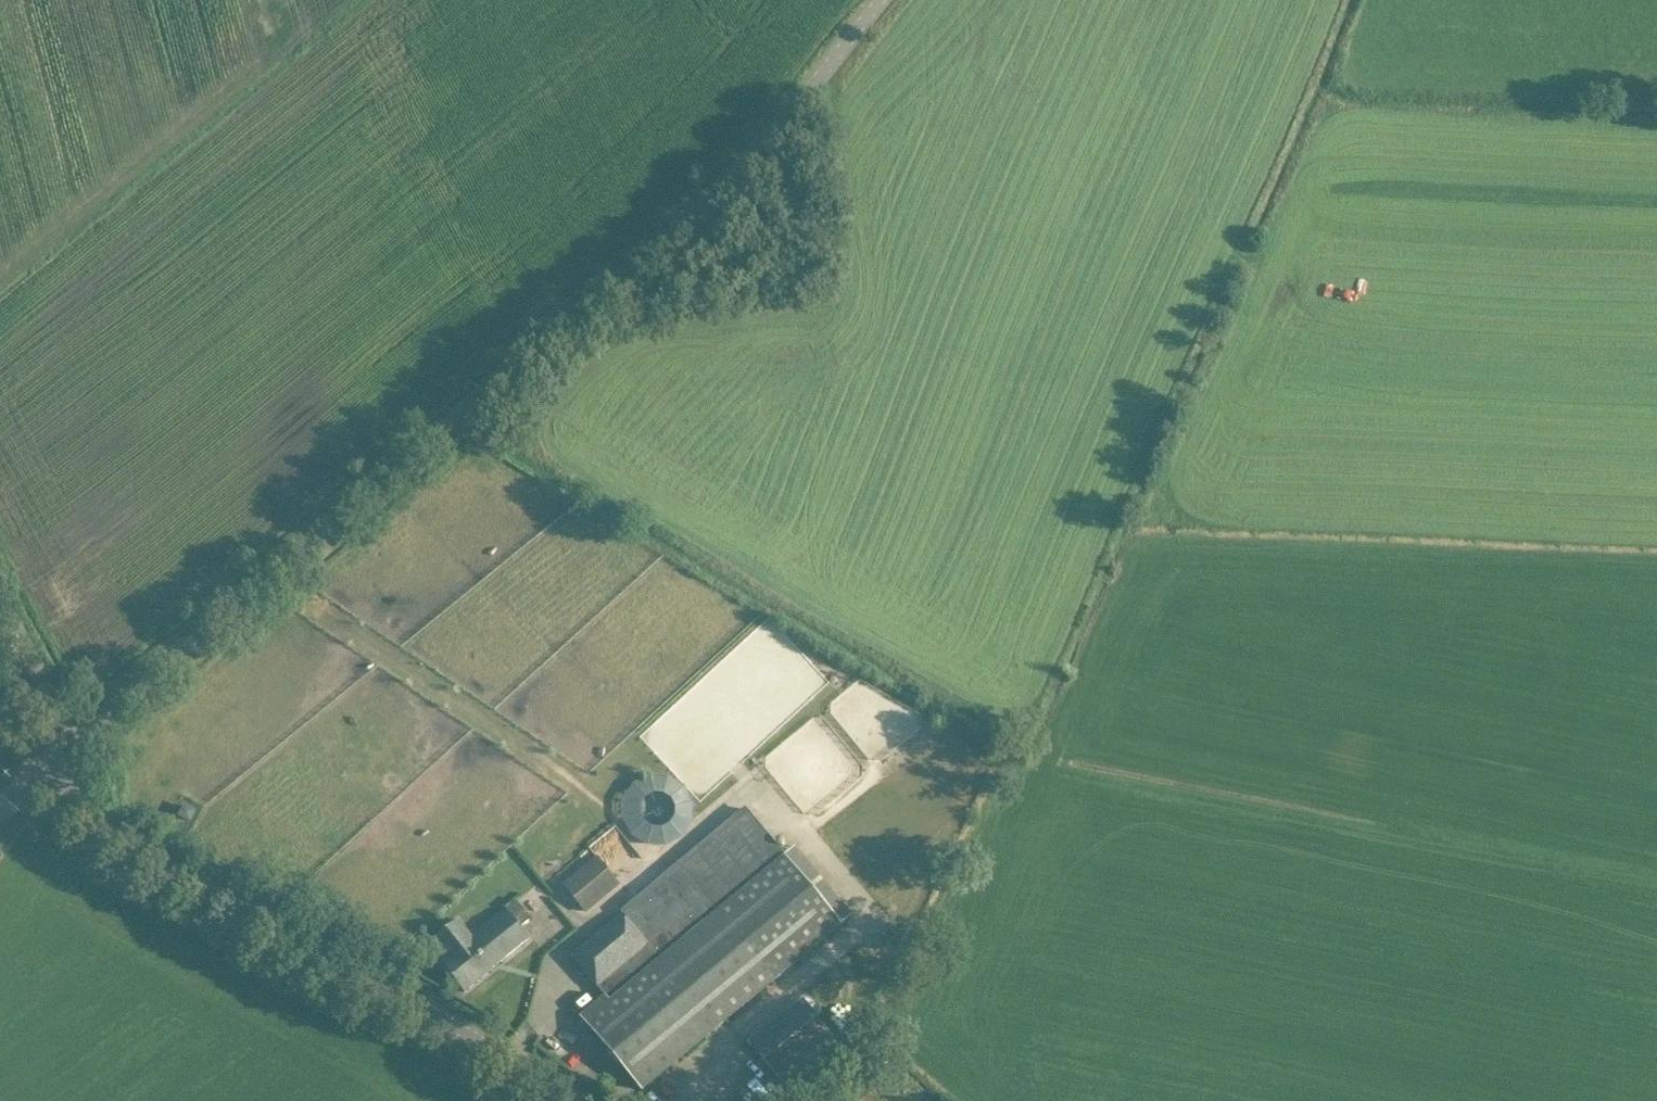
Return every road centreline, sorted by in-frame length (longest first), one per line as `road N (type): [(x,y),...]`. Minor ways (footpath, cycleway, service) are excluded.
road 1 (tertiary): [(75,734),(702,204),(881,0)]
road 2 (tertiary): [(561,1100),(479,1040),(157,865),(43,767)]
road 3 (unclassified): [(75,734),(0,604)]

